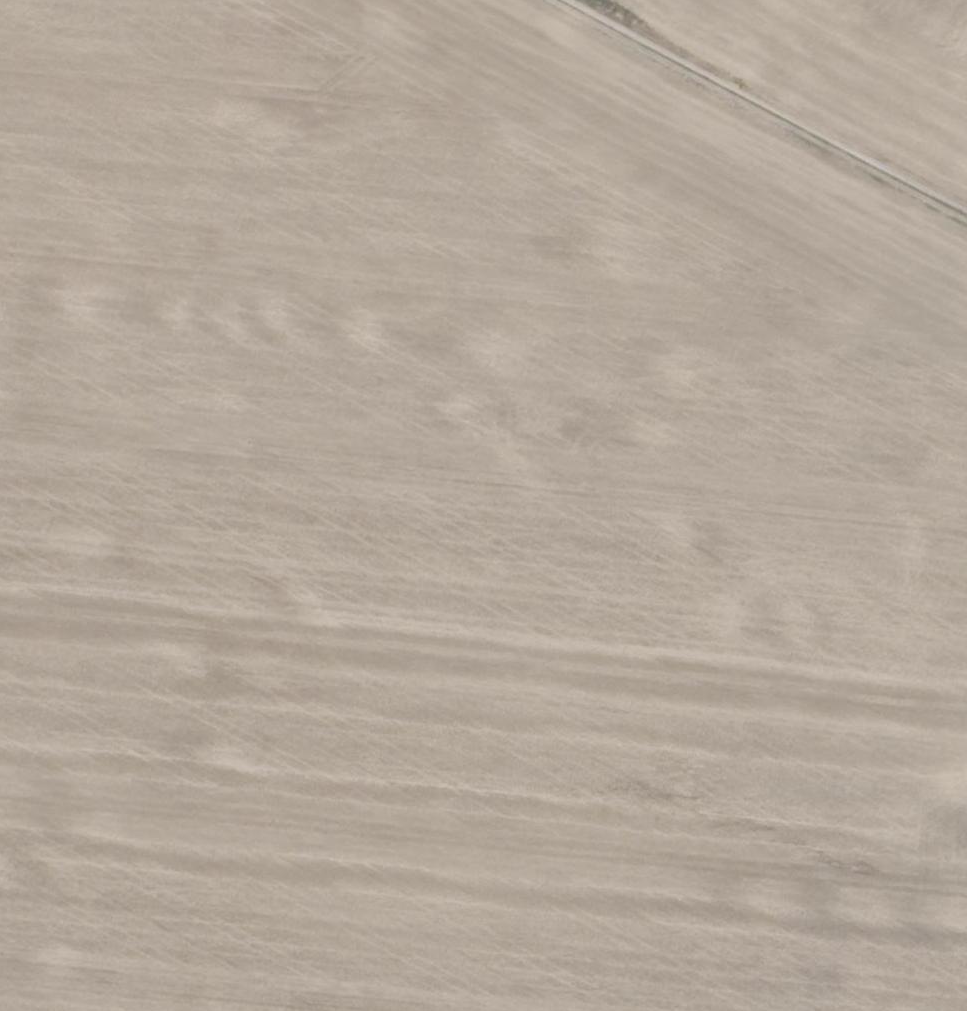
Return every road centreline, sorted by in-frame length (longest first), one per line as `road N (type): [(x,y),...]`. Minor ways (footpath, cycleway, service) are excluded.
road 1 (track): [(565,0),(966,217)]

